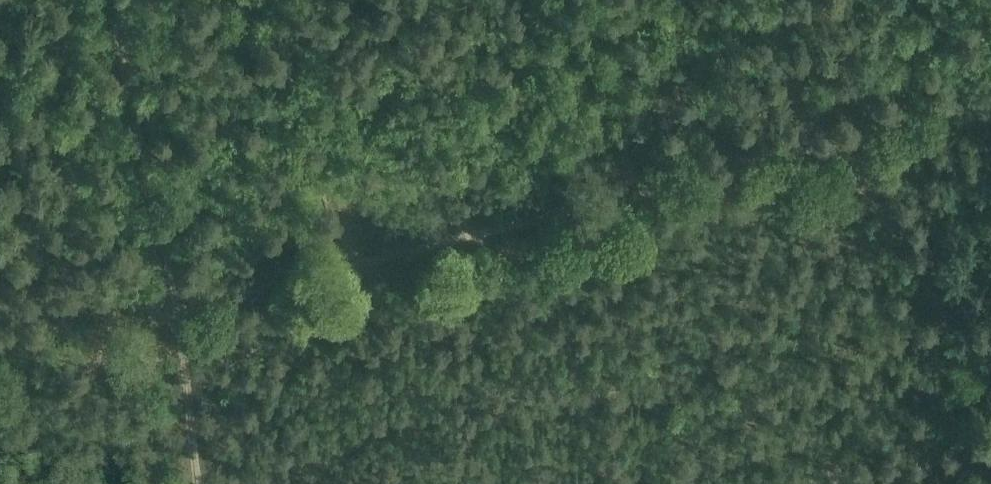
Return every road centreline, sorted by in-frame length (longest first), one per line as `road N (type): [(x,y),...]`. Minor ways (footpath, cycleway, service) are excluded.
road 1 (track): [(0,304),(177,304),(990,111)]
road 2 (track): [(107,0),(177,304),(200,483)]
road 3 (track): [(774,0),(811,155)]

